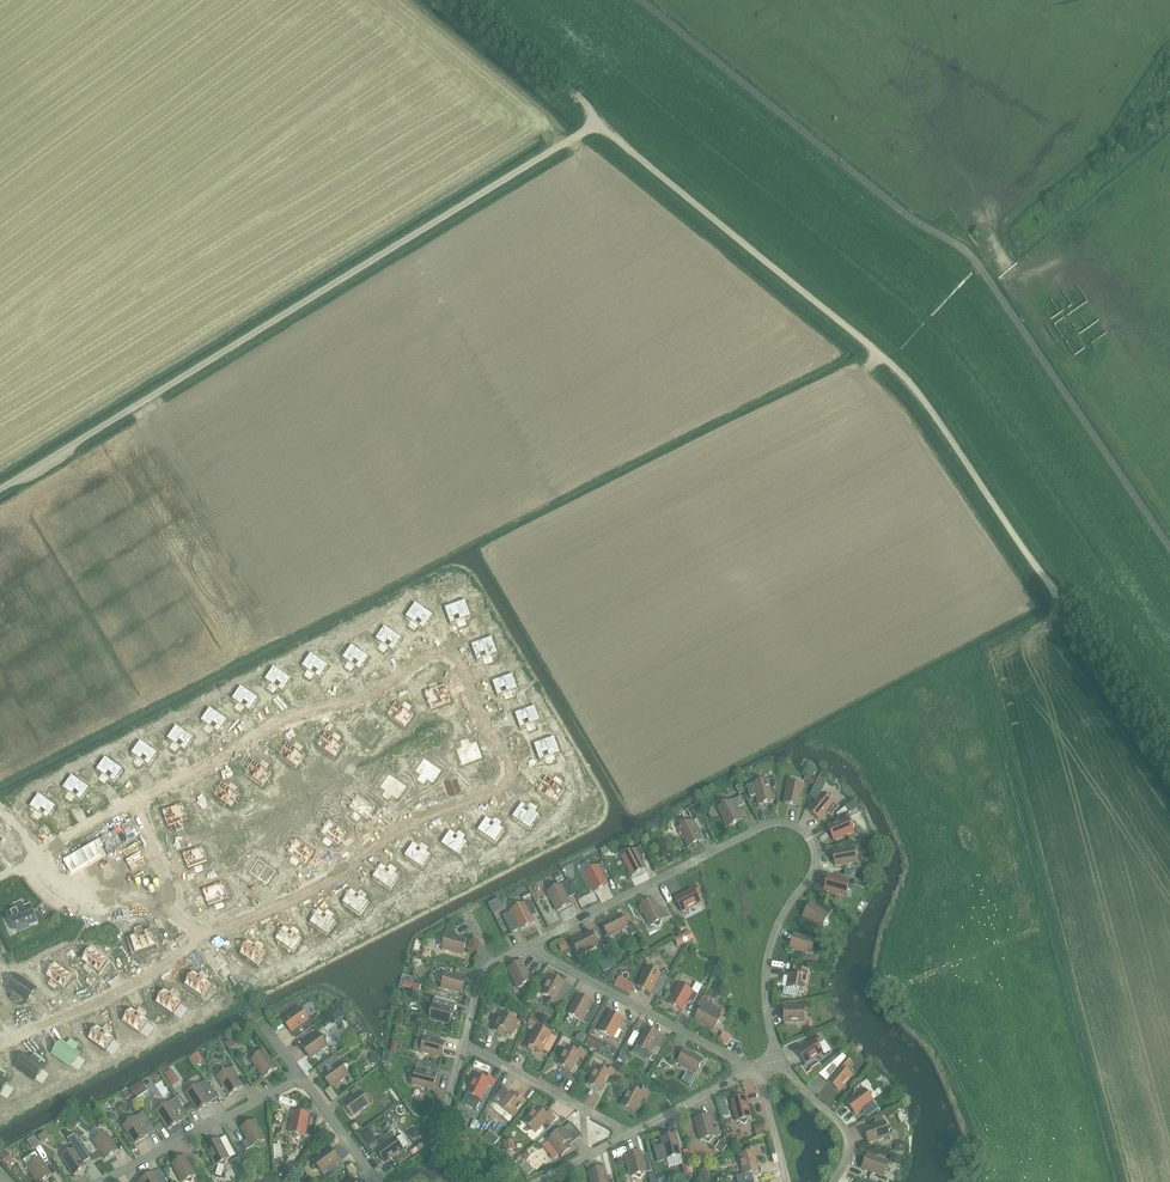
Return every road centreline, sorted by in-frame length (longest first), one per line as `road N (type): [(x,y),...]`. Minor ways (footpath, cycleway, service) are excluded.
road 1 (unclassified): [(880,359),(618,139),(594,129),(0,491)]
road 2 (unknown): [(0,1045),(304,894),(391,833),(486,795),(510,772),(459,665),(444,656),(366,698),(283,724),(172,786)]
road 3 (track): [(545,0),(929,319),(1169,668)]
road 4 (track): [(1169,521),(995,257)]
road 5 (unknown): [(200,939),(168,914),(97,895),(49,871),(0,809)]
road 6 (track): [(594,129),(593,109),(573,88),(465,0)]
road 7 (unknown): [(134,804),(0,881)]

